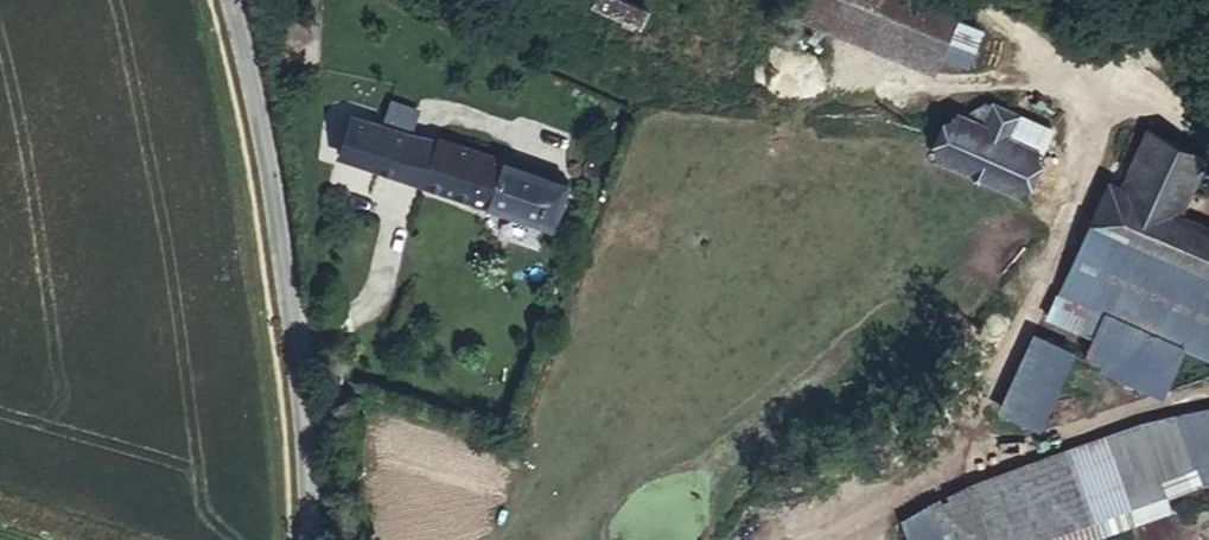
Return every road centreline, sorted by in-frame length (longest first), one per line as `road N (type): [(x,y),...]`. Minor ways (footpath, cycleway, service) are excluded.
road 1 (unclassified): [(229,0),(262,96),(283,242),(303,539)]

